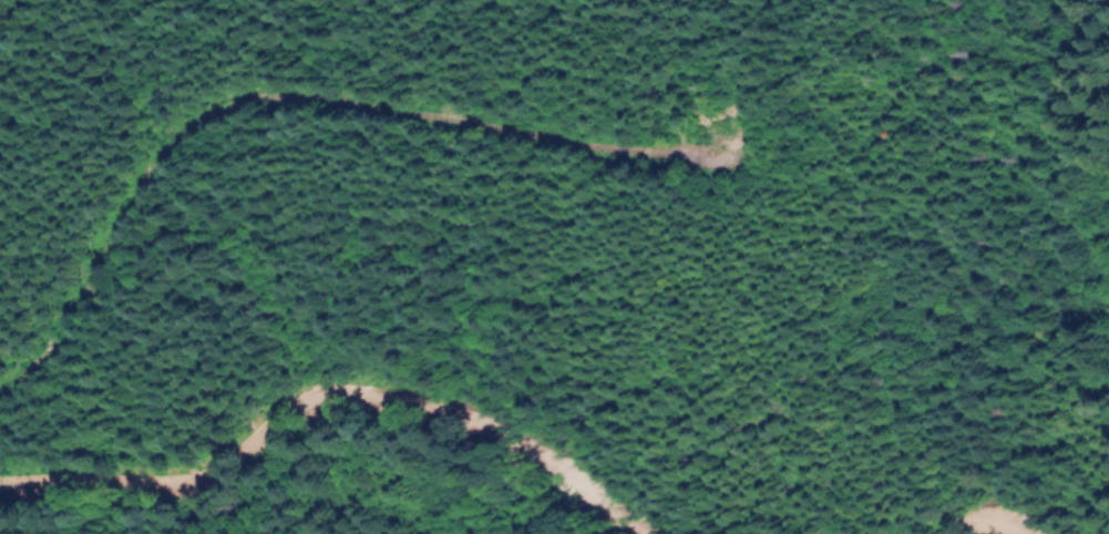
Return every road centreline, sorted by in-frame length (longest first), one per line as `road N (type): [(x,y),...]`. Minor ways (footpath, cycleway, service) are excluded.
road 1 (track): [(0,399),(43,349),(193,125),(224,109),(289,101),(644,155),(722,144)]
road 2 (track): [(0,476),(194,470),(238,444),(266,413),(306,394),(353,387),(478,420),(652,533)]
road 3 (track): [(934,533),(989,511),(1053,533)]

